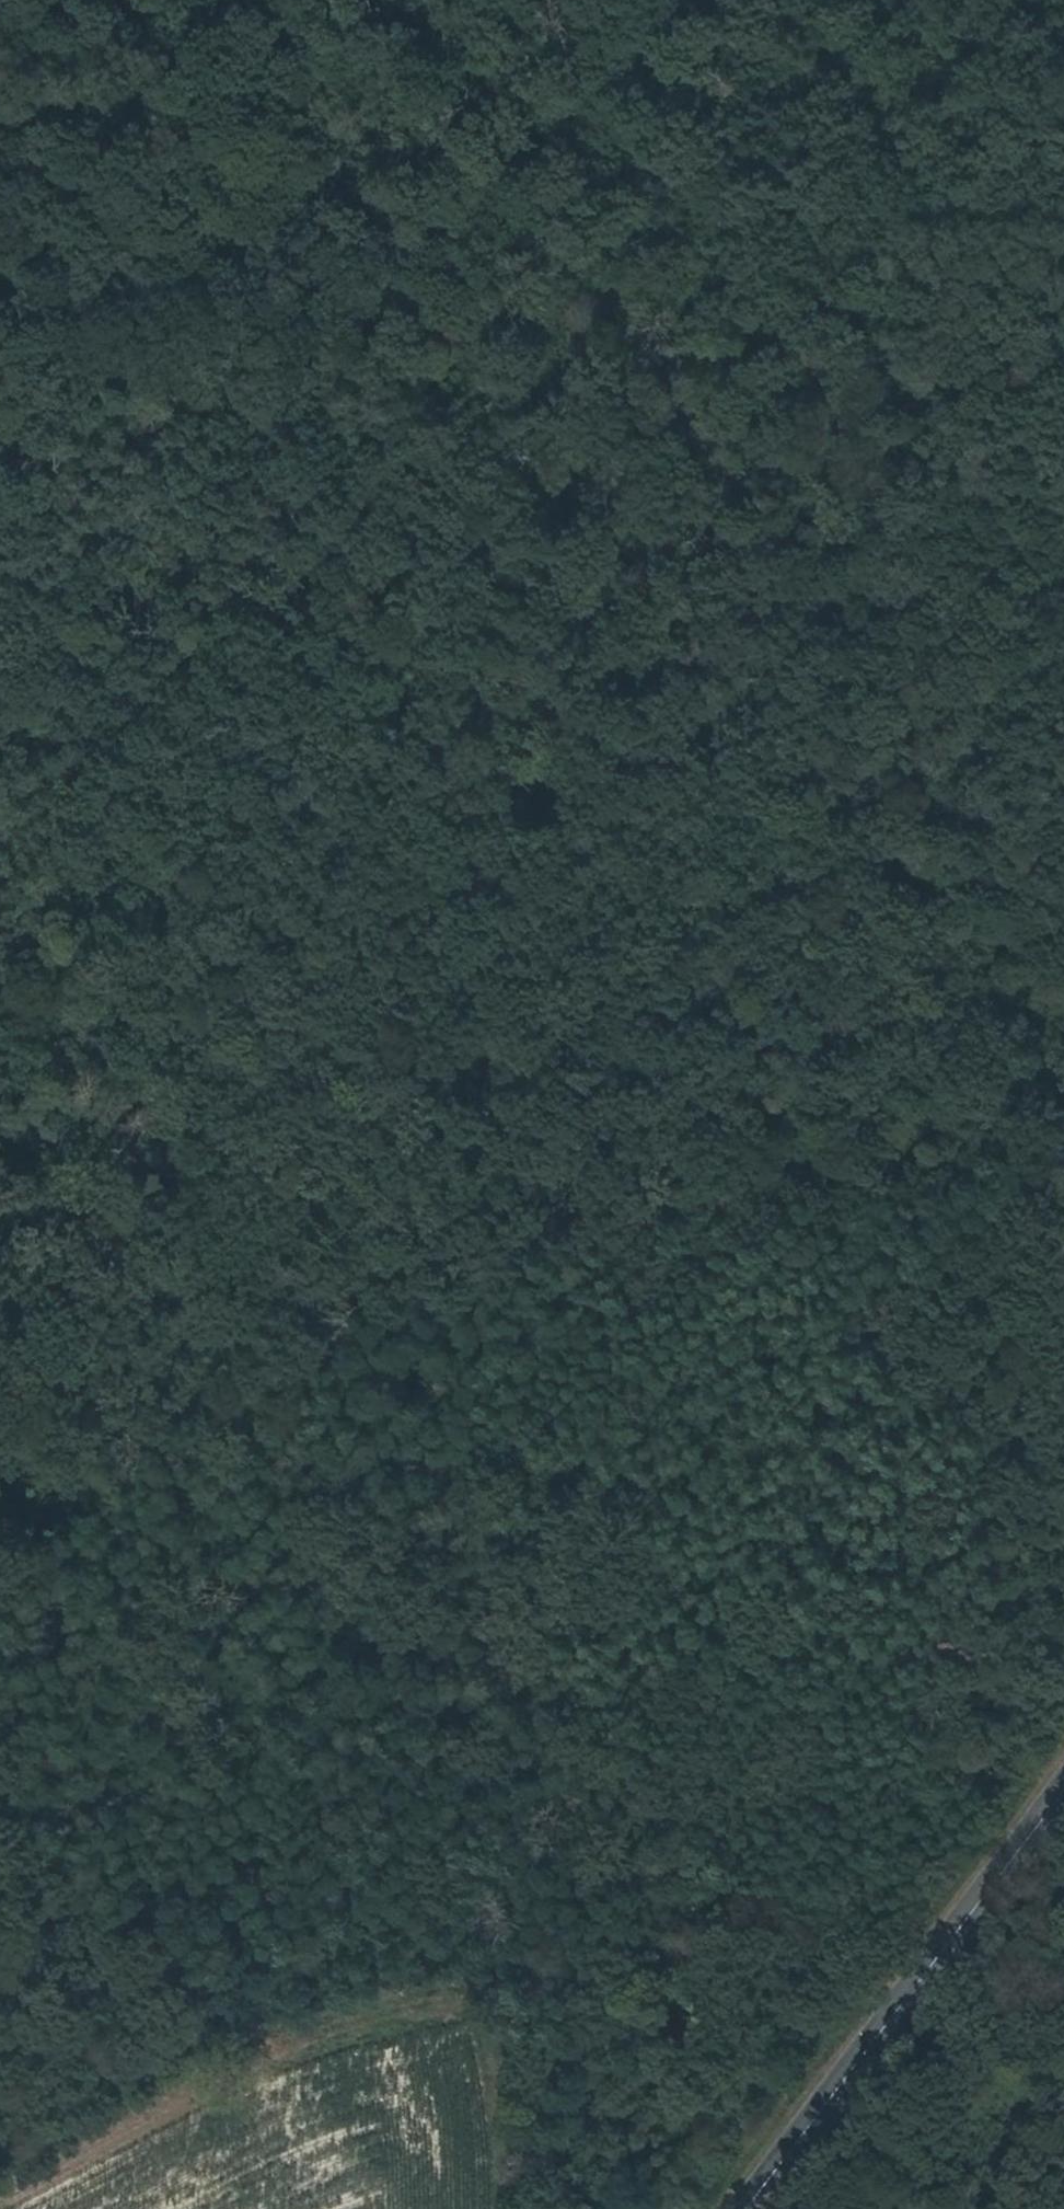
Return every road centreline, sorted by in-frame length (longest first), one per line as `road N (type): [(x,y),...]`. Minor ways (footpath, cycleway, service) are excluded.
road 1 (secondary): [(1063,1801),(754,2208)]

